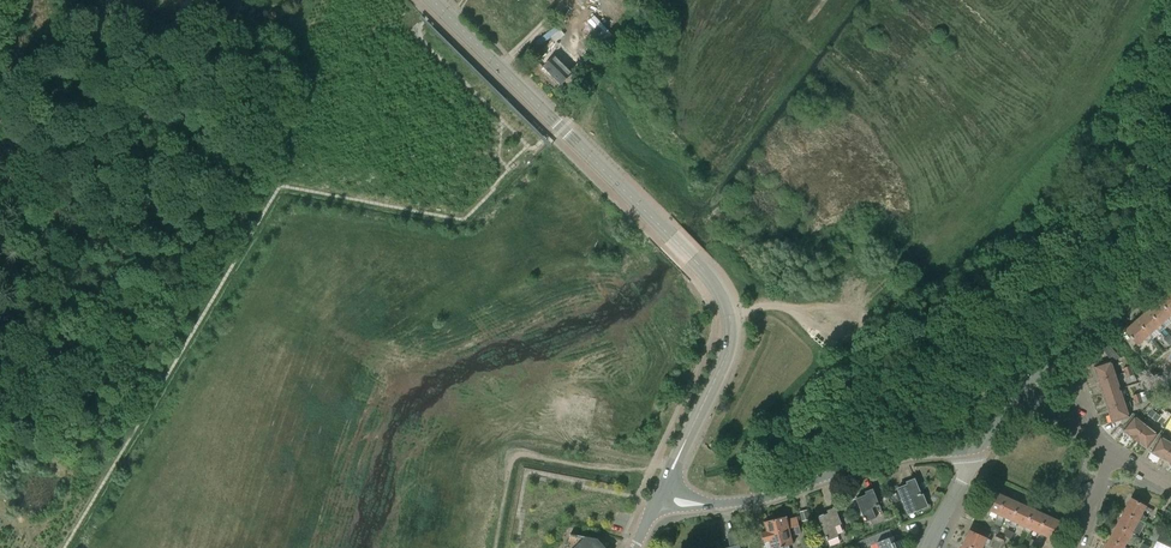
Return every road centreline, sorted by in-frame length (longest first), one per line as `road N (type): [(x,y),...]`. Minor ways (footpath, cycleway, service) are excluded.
road 1 (unclassified): [(657,507),(727,356),(723,295),(433,0)]
road 2 (unclassified): [(657,507),(744,501),(881,459),(971,450)]
road 3 (residential): [(1018,395),(1170,259)]

